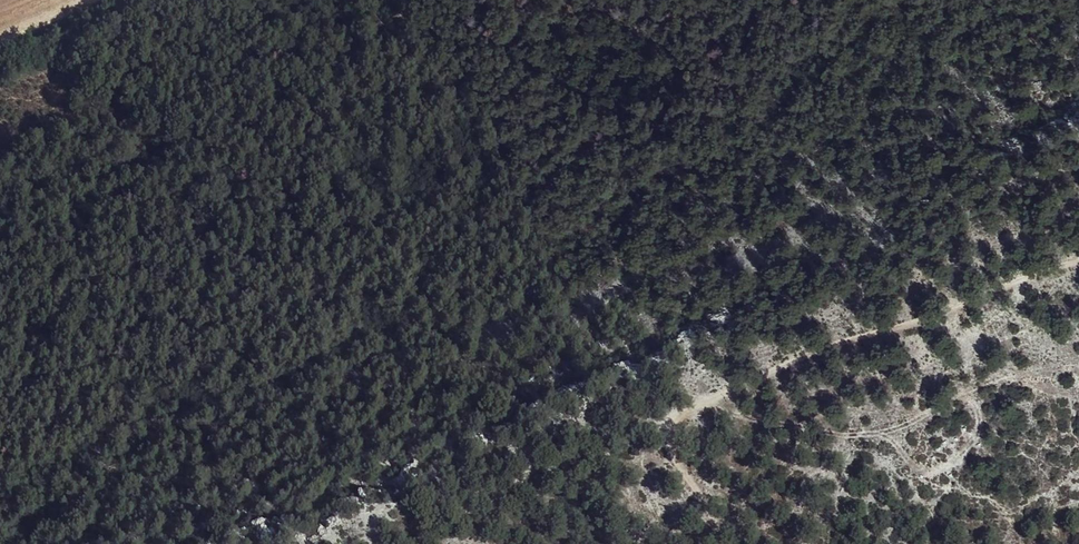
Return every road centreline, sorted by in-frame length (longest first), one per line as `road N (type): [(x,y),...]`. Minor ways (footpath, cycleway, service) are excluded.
road 1 (track): [(724,543),(678,464),(677,425),(713,398),(853,339),(1078,269)]
road 2 (track): [(391,543),(609,432),(640,423),(677,425)]

